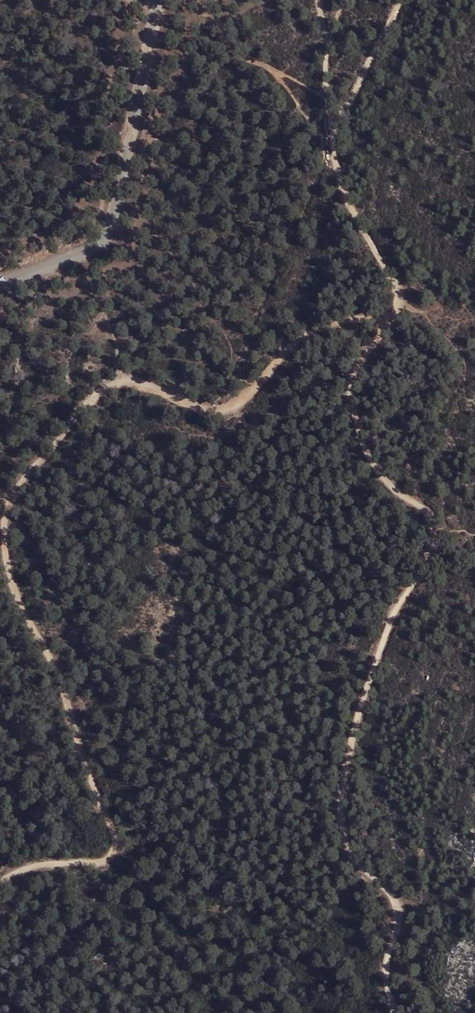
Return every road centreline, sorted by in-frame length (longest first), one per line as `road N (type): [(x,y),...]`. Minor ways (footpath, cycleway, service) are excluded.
road 1 (track): [(0,881),(40,865),(101,862),(114,847),(59,676),(8,570),(3,530),(20,483),(106,388),(136,382),(217,412),(248,397),(304,337),(396,307)]
road 2 (track): [(392,1012),(387,972),(398,911),(356,863),(340,816),(371,675),(398,604),(434,547),(422,510),(375,468),(352,400),(358,367),(396,307)]
road 3 (unclassified): [(158,0),(111,231),(90,250),(0,283)]
road 4 (track): [(396,307),(397,290),(345,195),(334,146),(335,127),(401,0)]

